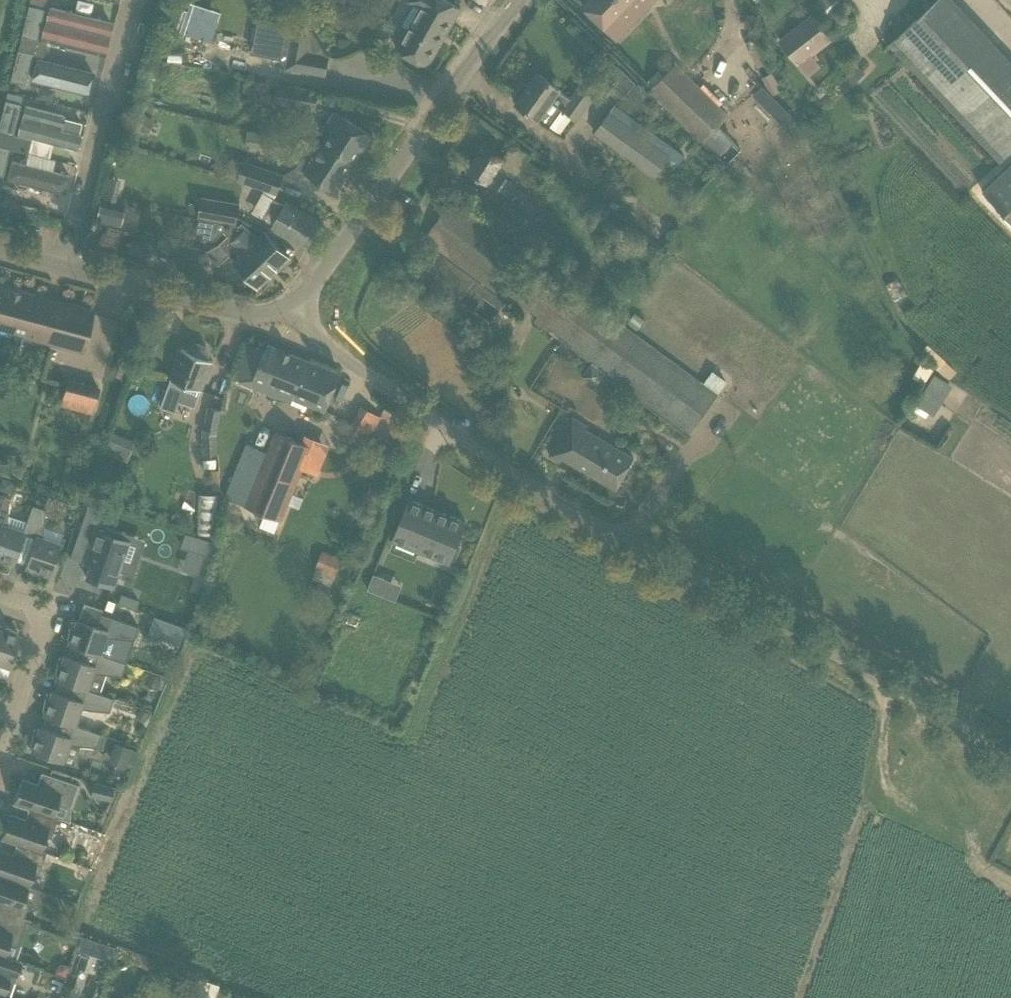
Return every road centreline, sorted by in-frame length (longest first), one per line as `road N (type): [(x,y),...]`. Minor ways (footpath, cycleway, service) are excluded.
road 1 (unclassified): [(1010,754),(547,499),(364,377),(310,334),(295,307)]
road 2 (residential): [(295,307),(342,255),(519,0)]
road 3 (residential): [(63,268),(133,0)]
road 4 (residential): [(295,307),(249,314),(63,268)]
road 5 (residential): [(0,753),(48,615),(0,598)]

